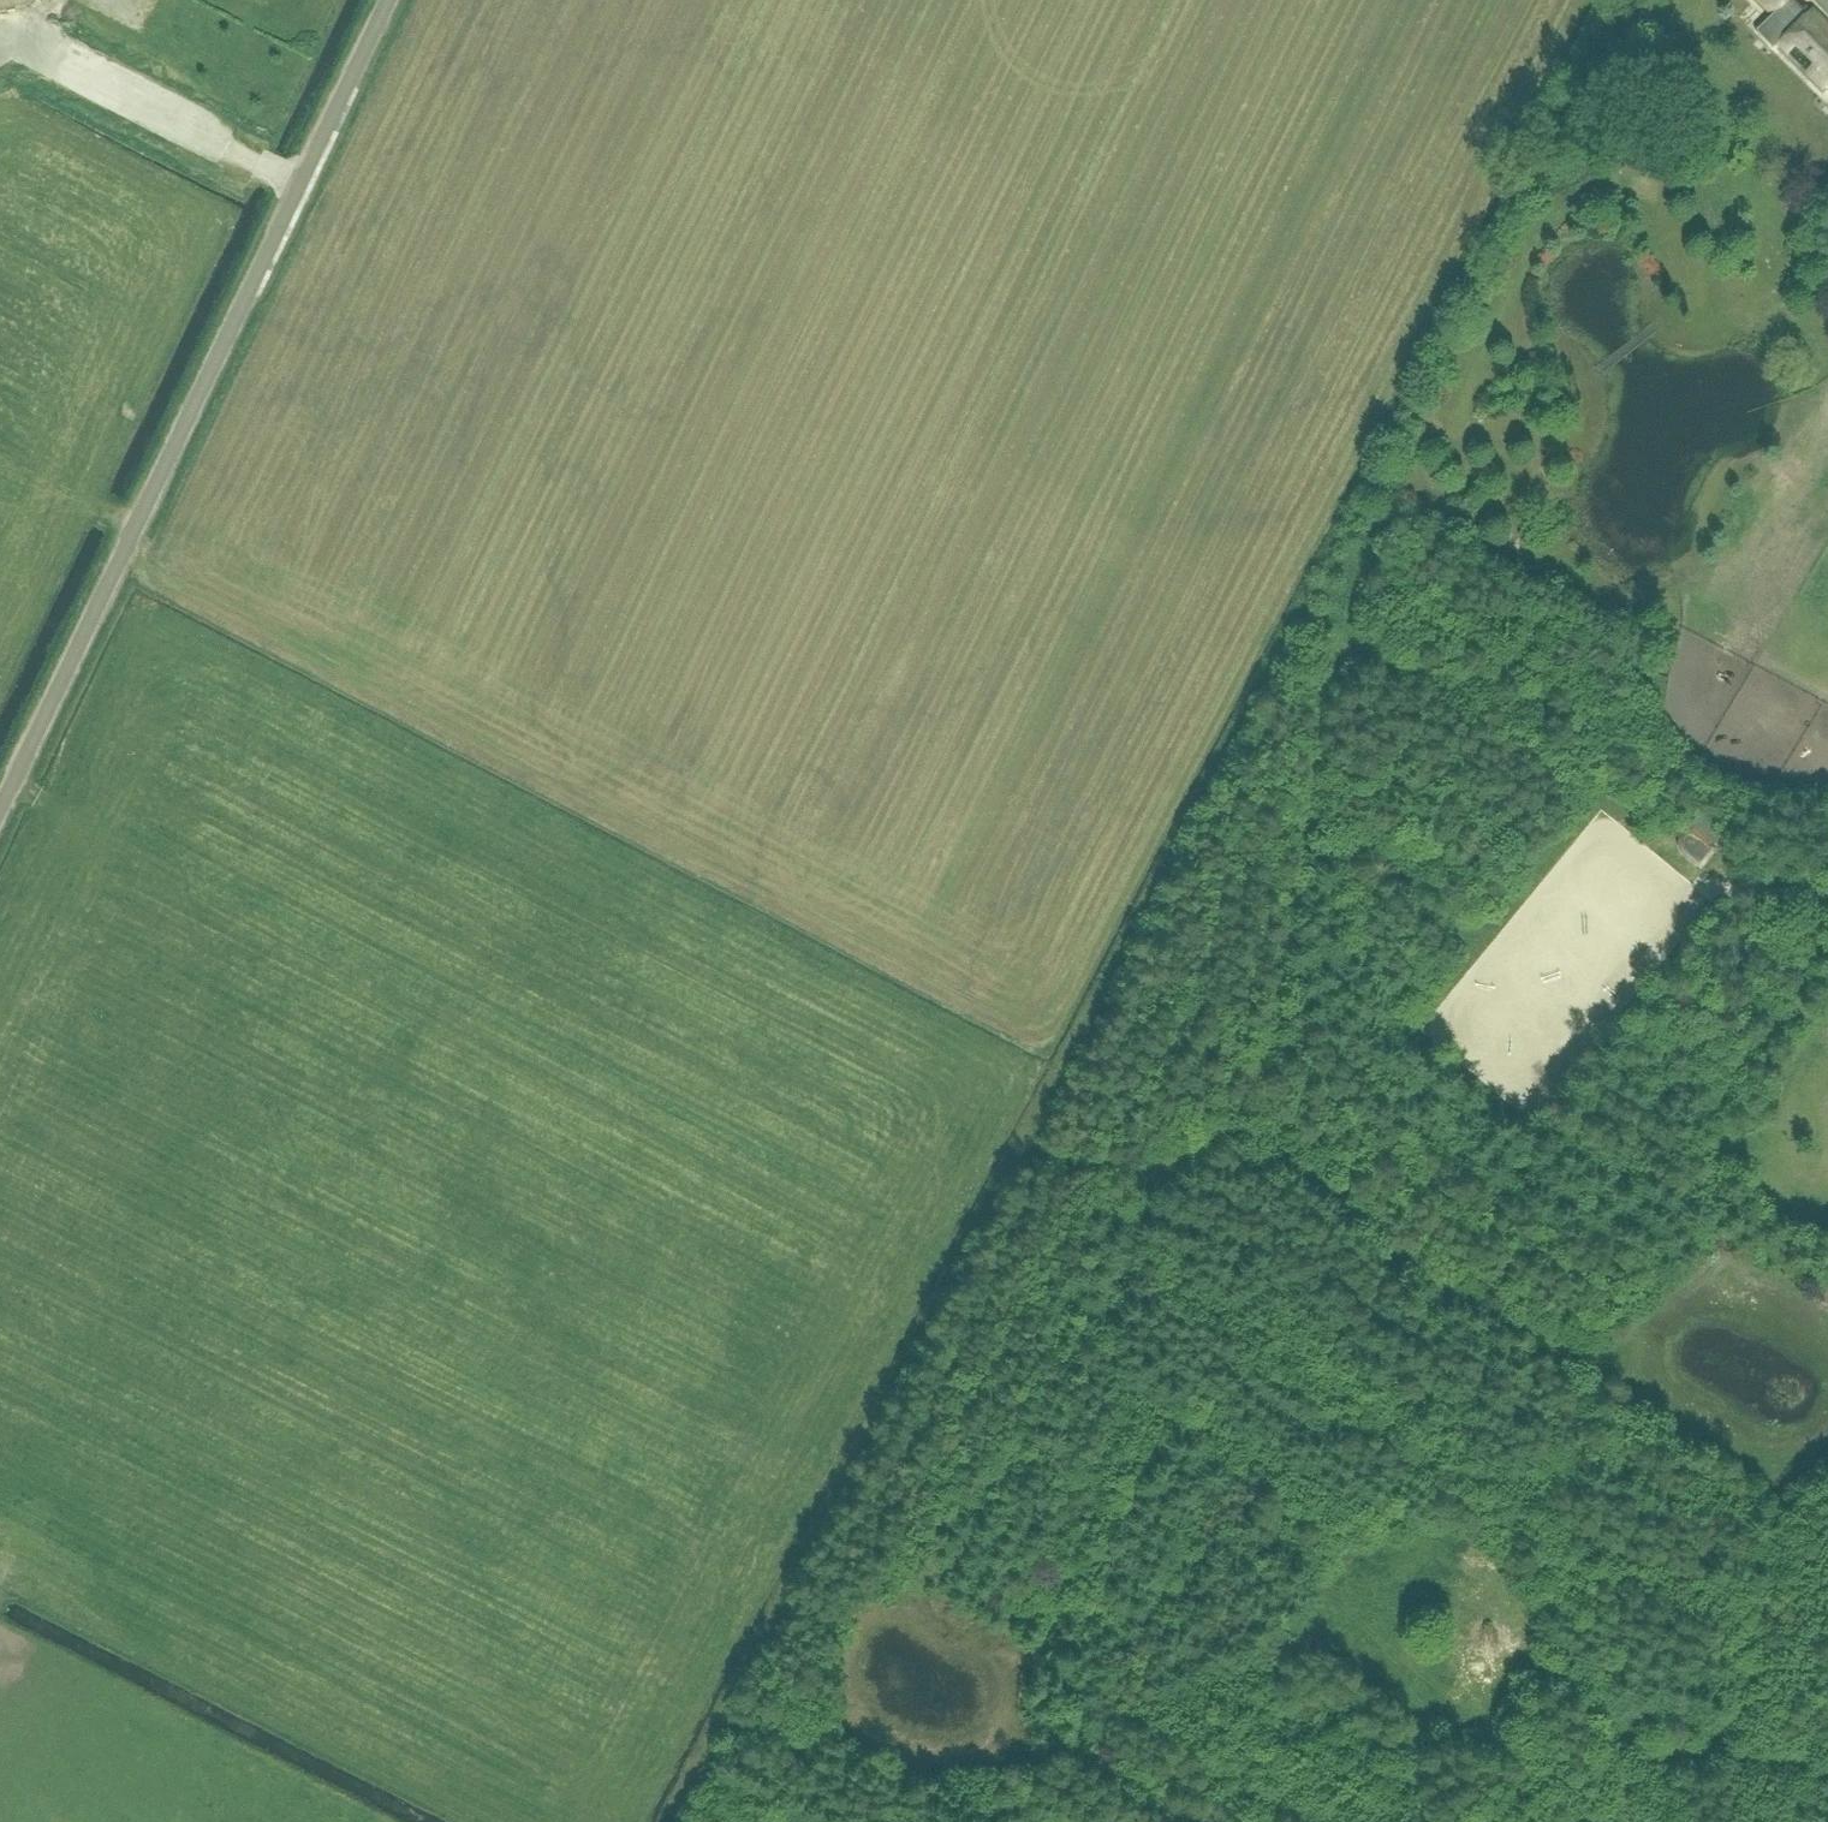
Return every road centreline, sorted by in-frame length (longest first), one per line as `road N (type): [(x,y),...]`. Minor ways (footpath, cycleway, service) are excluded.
road 1 (track): [(1353,523),(670,1821)]
road 2 (unclassified): [(0,802),(385,0)]

